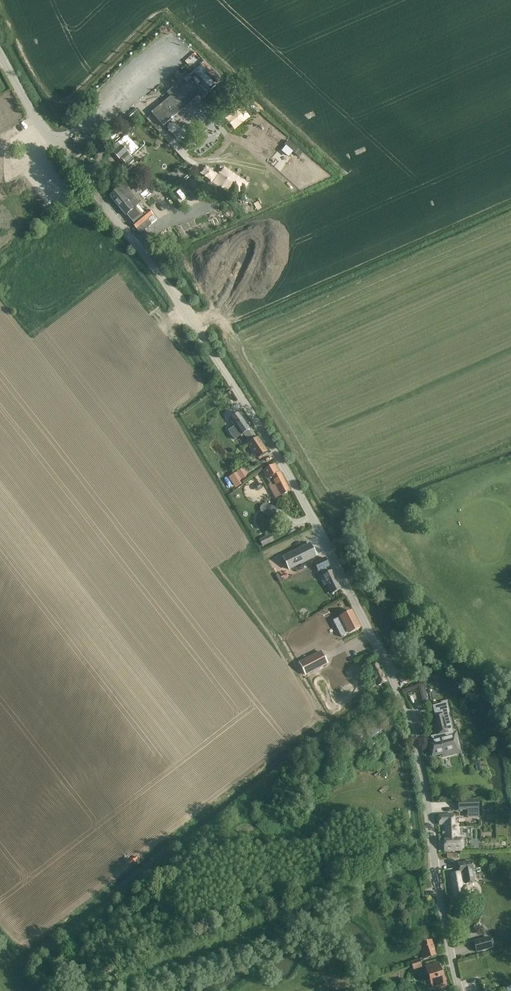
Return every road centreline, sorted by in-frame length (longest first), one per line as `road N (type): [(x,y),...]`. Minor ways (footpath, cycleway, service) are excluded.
road 1 (unclassified): [(456,990),(415,744),(386,657),(226,371),(0,61)]

